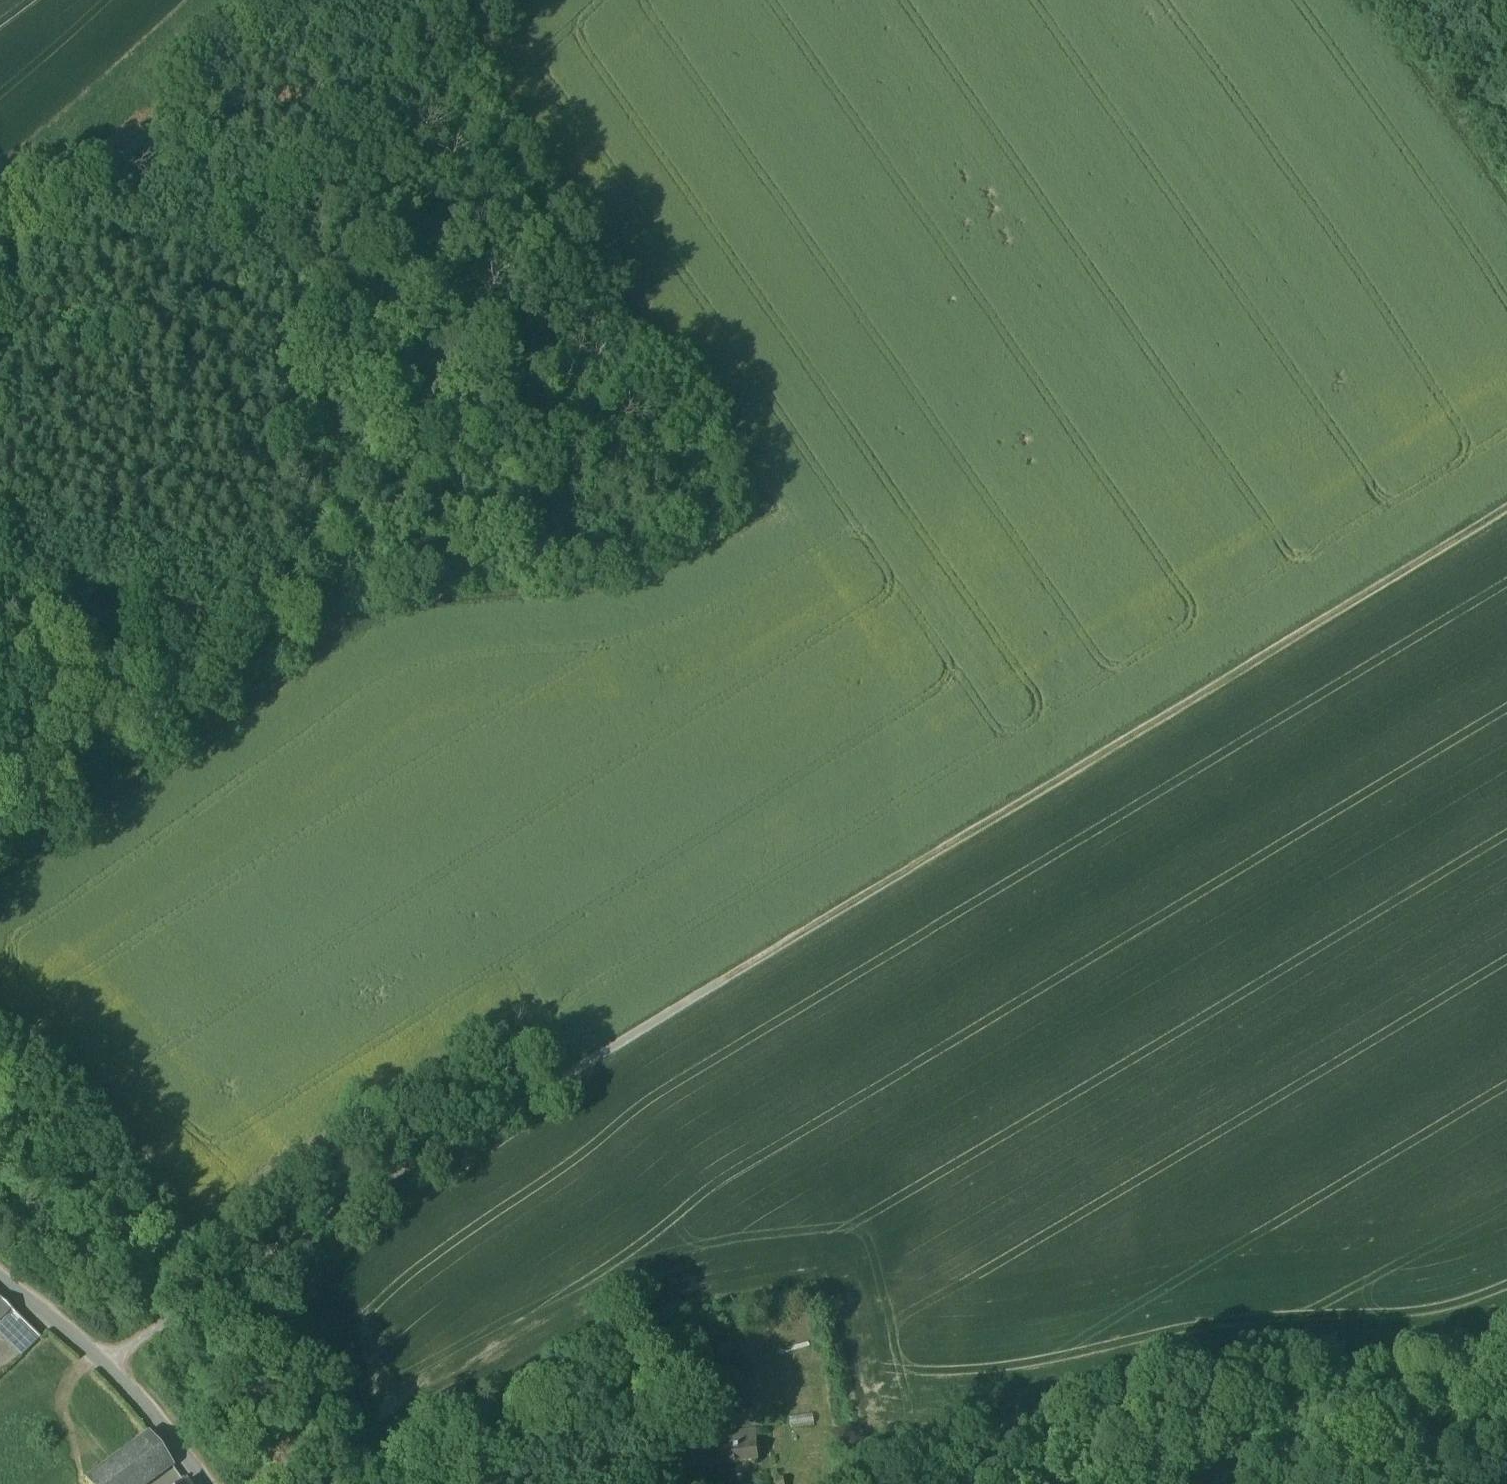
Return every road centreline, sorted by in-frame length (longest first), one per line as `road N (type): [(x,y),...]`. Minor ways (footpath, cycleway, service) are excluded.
road 1 (track): [(1506,509),(99,1366)]
road 2 (track): [(0,857),(341,622),(382,604),(694,559),(797,499)]
road 3 (track): [(1506,1363),(1442,1399),(1225,1483)]
road 4 (tertiary): [(0,1280),(99,1366),(203,1483)]

